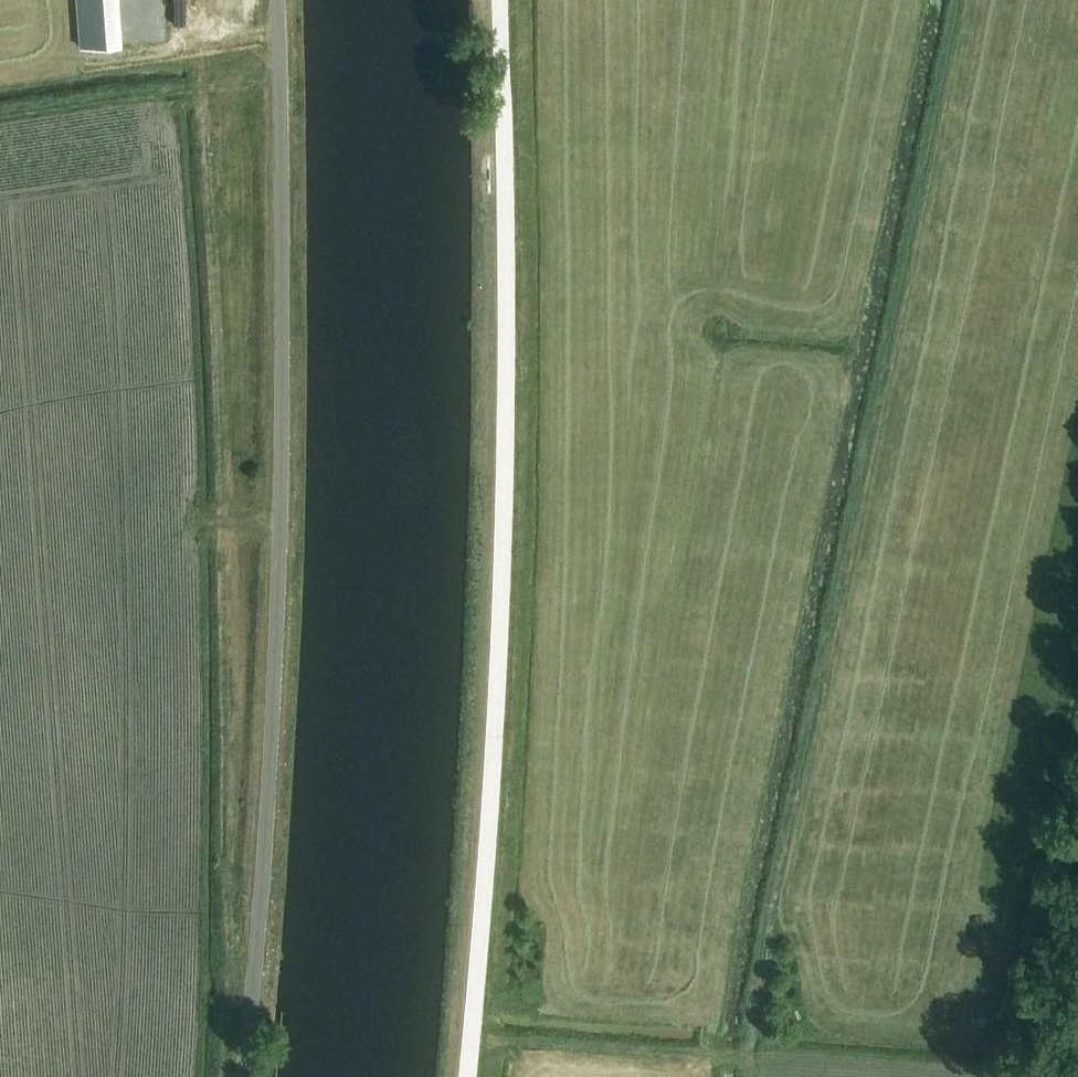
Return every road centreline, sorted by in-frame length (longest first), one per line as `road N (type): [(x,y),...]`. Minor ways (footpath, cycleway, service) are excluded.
road 1 (track): [(750,1076),(778,881),(957,0)]
road 2 (unclassified): [(246,1076),(280,569),(275,0)]

